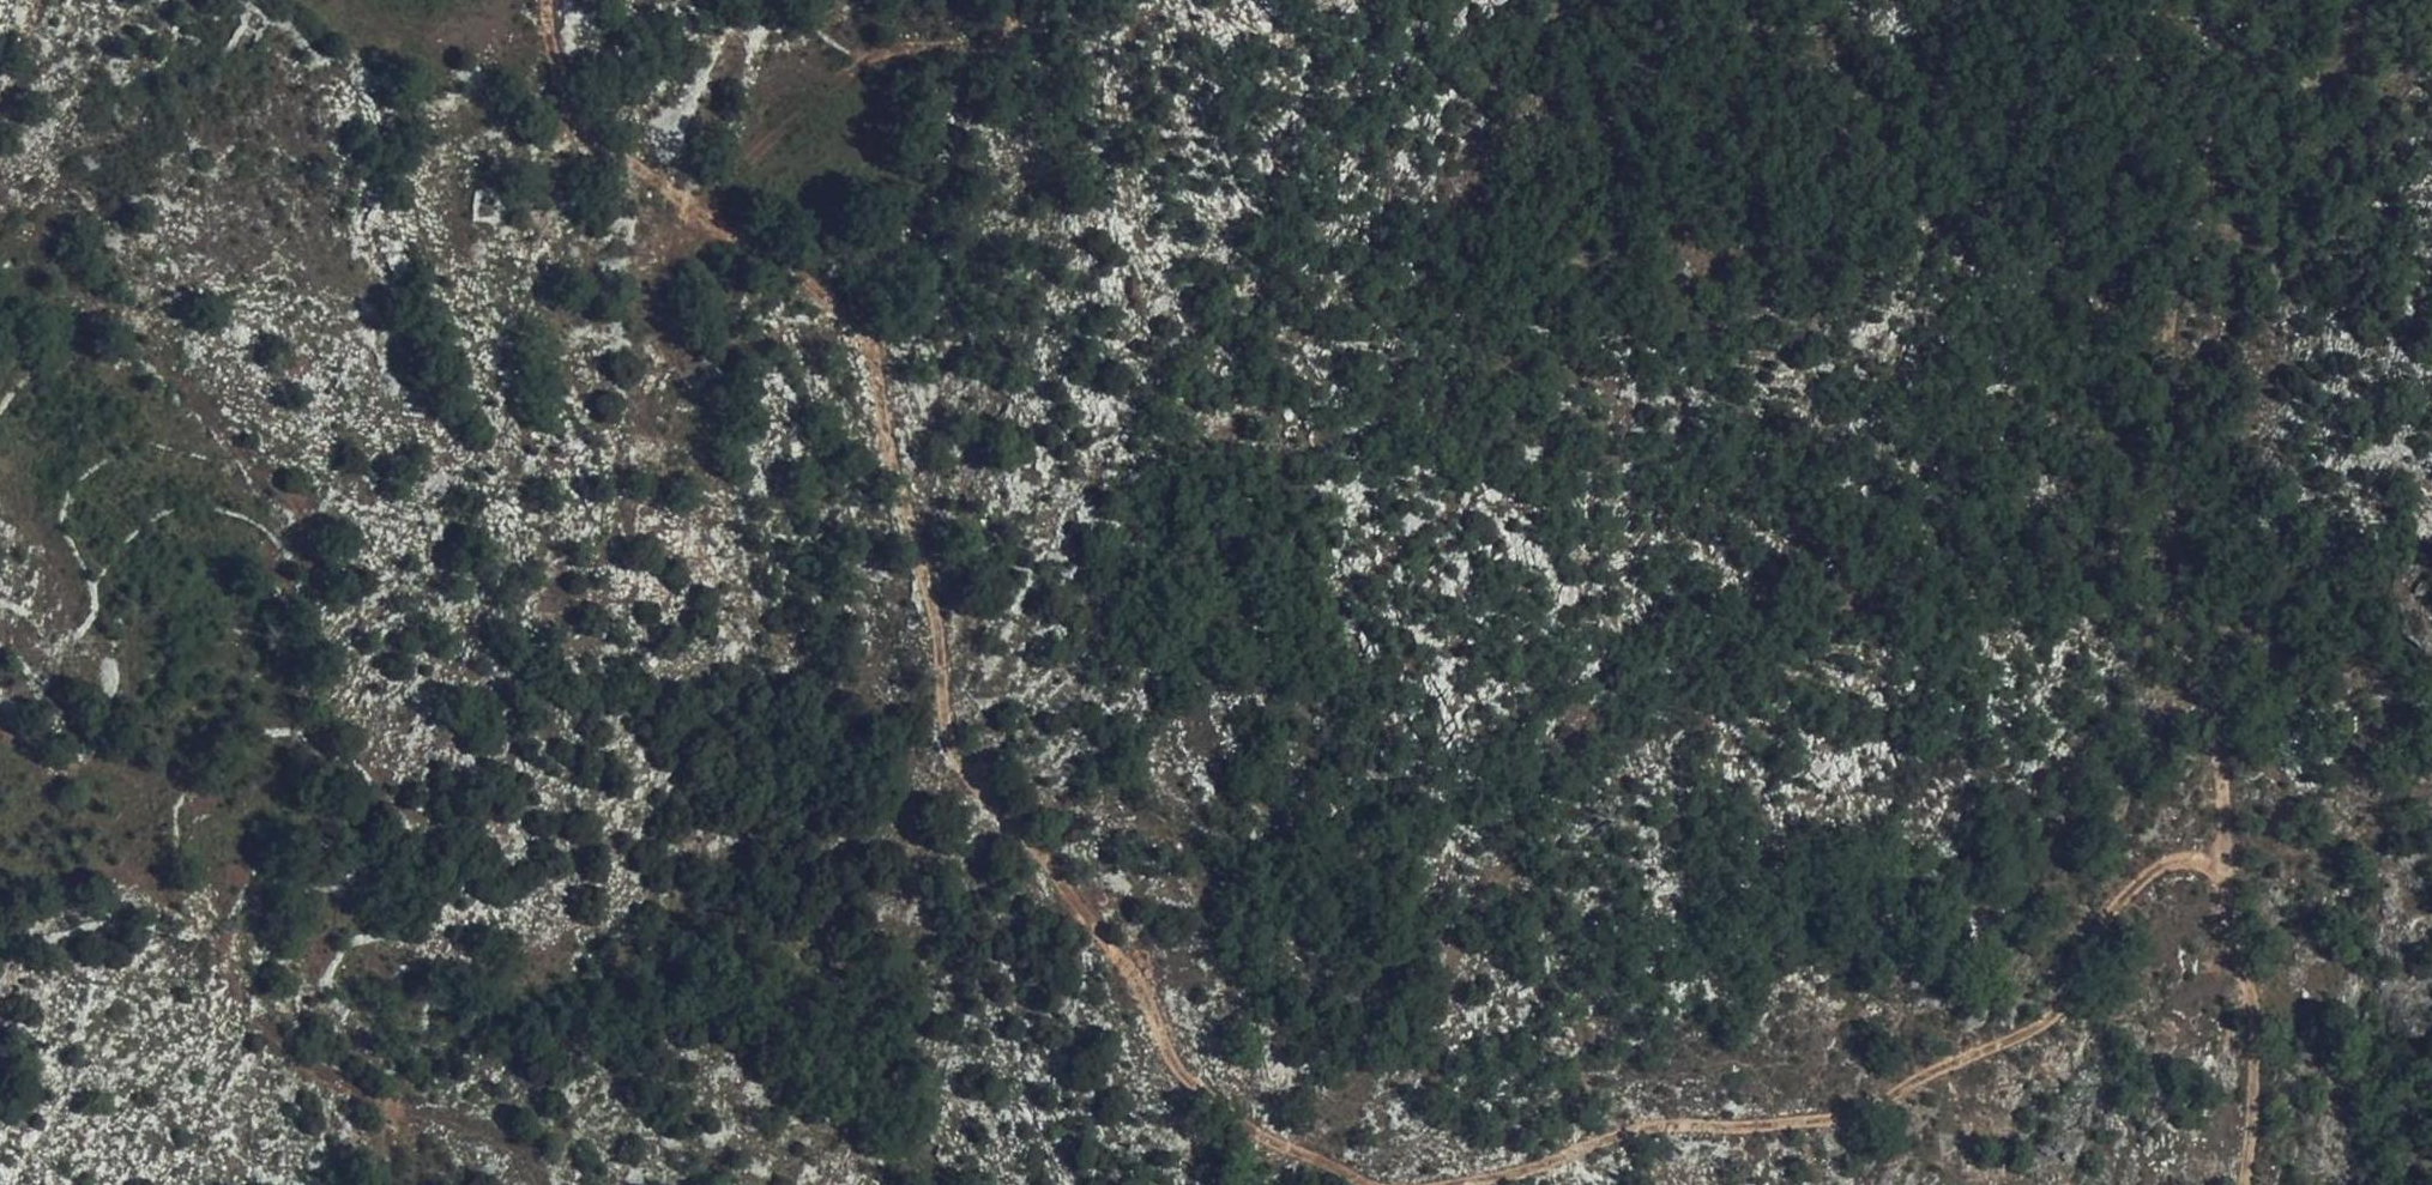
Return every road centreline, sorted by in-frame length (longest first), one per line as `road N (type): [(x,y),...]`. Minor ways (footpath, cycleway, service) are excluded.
road 1 (track): [(563,0),(678,183),(835,315),(888,431),(953,750),(1131,971),(1187,1077),(1266,1141),(1371,1184)]
road 2 (track): [(1433,1184),(1649,1126),(1711,1129),(1861,1114),(1941,1068),(2045,1026),(2091,944),(2149,866),(2186,858),(2223,867)]
road 3 (track): [(2223,867),(2194,458),(2220,219),(2214,55),(2180,0)]
road 4 (track): [(2264,1184),(2273,1060),(2223,867)]

